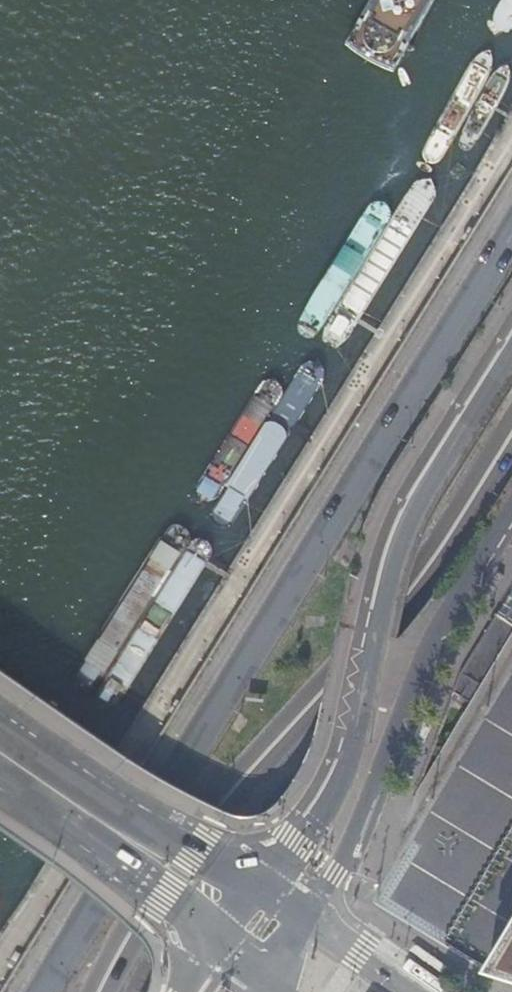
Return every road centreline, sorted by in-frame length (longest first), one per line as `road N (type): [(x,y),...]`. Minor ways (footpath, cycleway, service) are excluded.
road 1 (primary): [(511,232),(129,838),(43,991)]
road 2 (primary): [(110,991),(181,869),(425,585),(511,449)]
road 3 (primary): [(511,351),(411,515),(389,577),(362,713),(326,812),(251,892)]
road 4 (primary): [(308,915),(346,852),(434,642),(511,509)]
road 5 (primary): [(184,877),(0,748)]
road 6 (primary): [(415,991),(308,915)]

